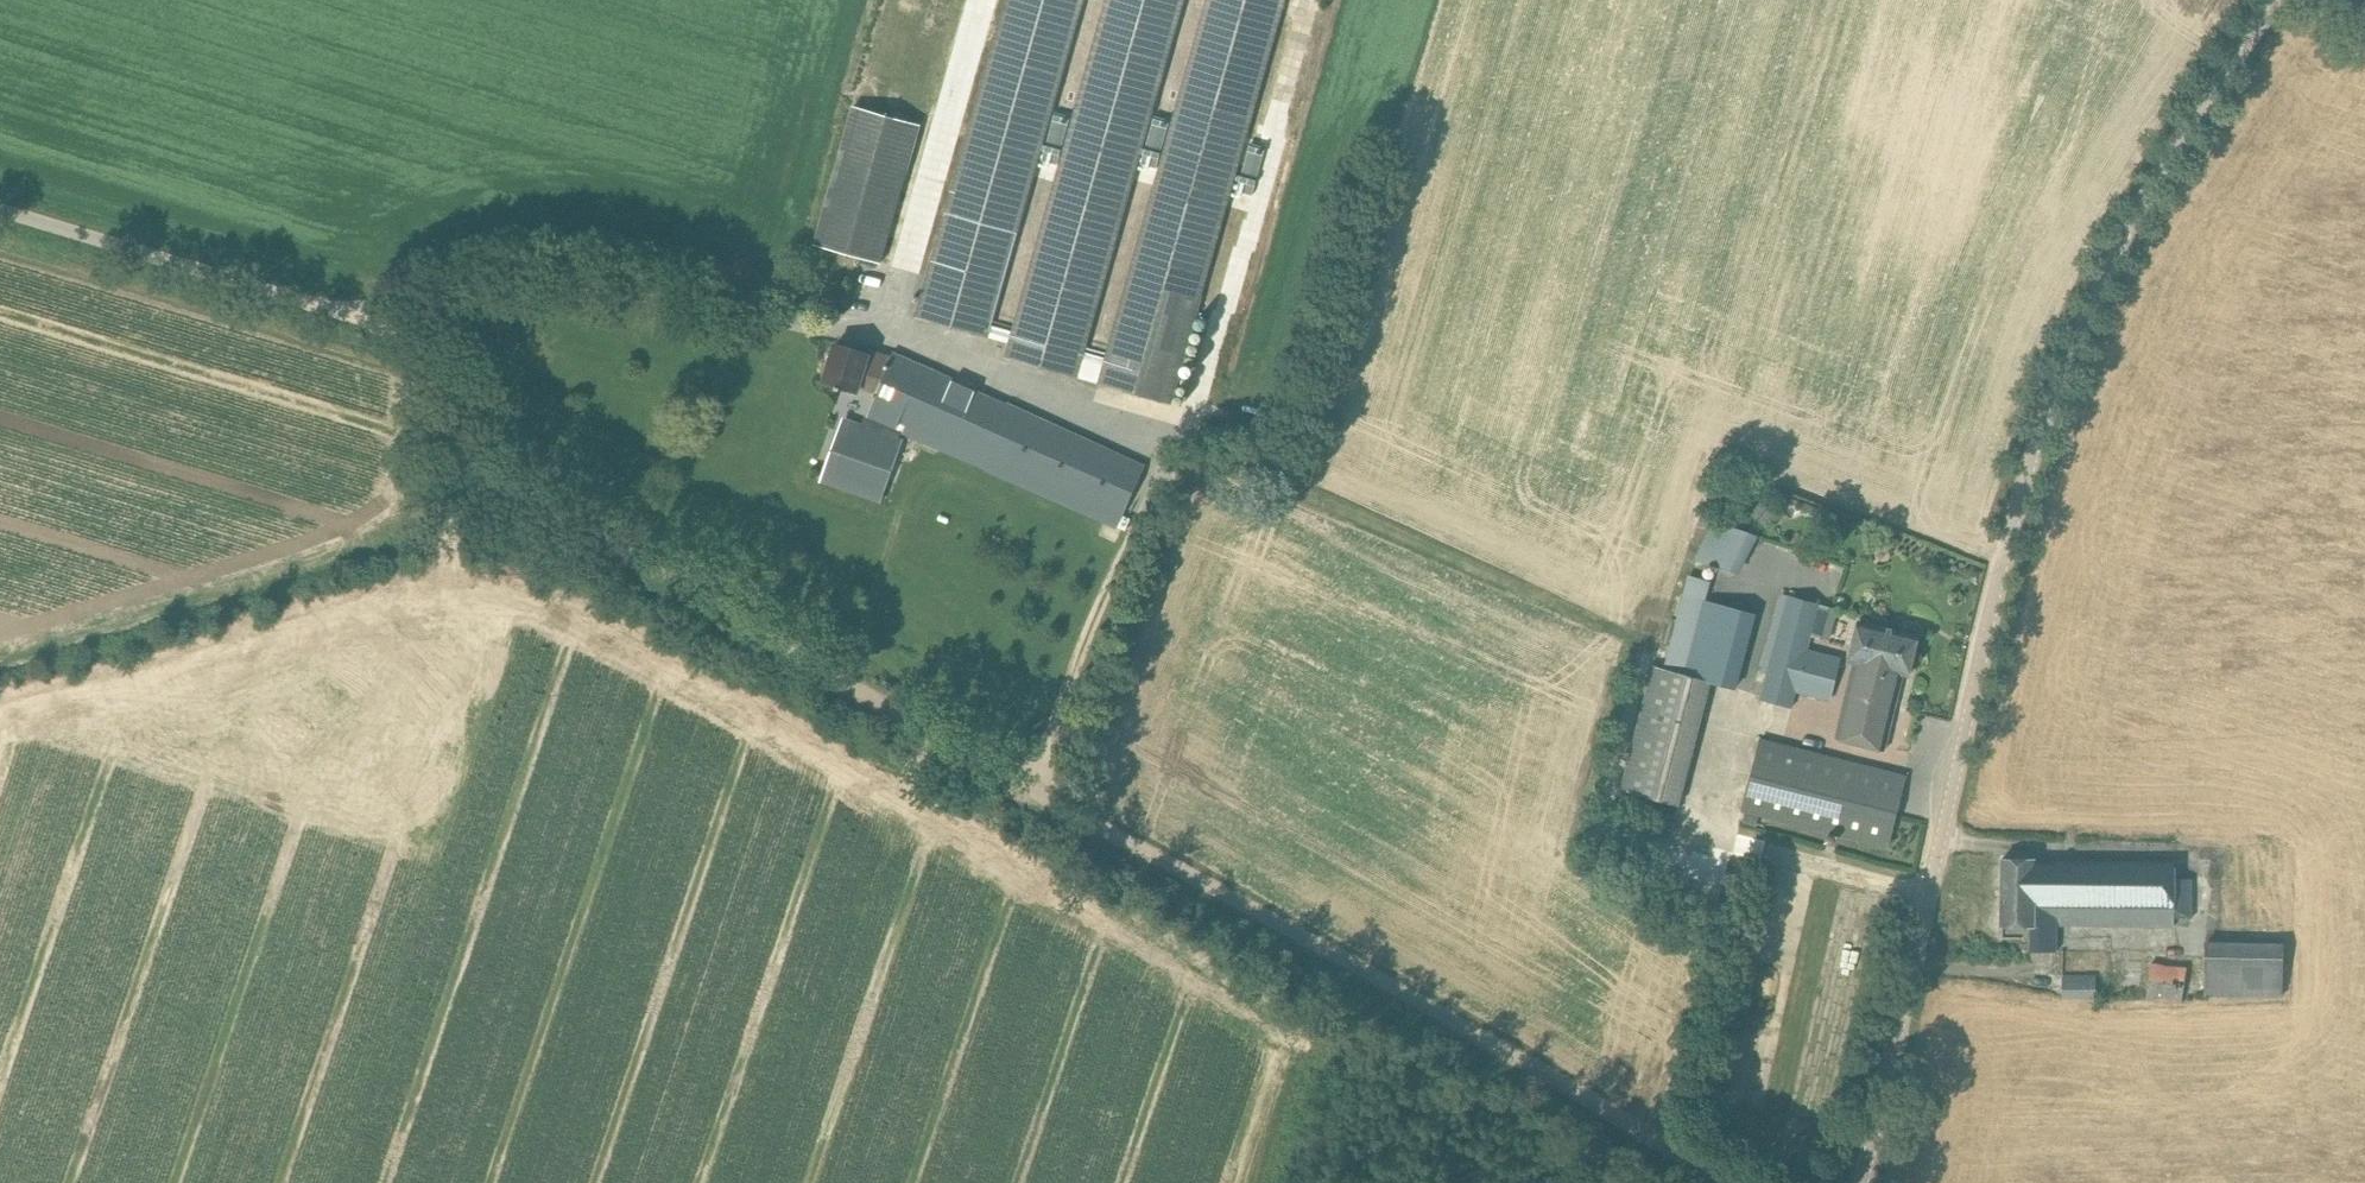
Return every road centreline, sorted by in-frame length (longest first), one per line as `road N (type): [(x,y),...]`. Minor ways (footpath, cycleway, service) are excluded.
road 1 (unclassified): [(1754,1182),(493,472),(447,429),(380,324),(0,205)]
road 2 (unclassified): [(1870,1182),(2059,420),(2130,256),(2280,0)]

